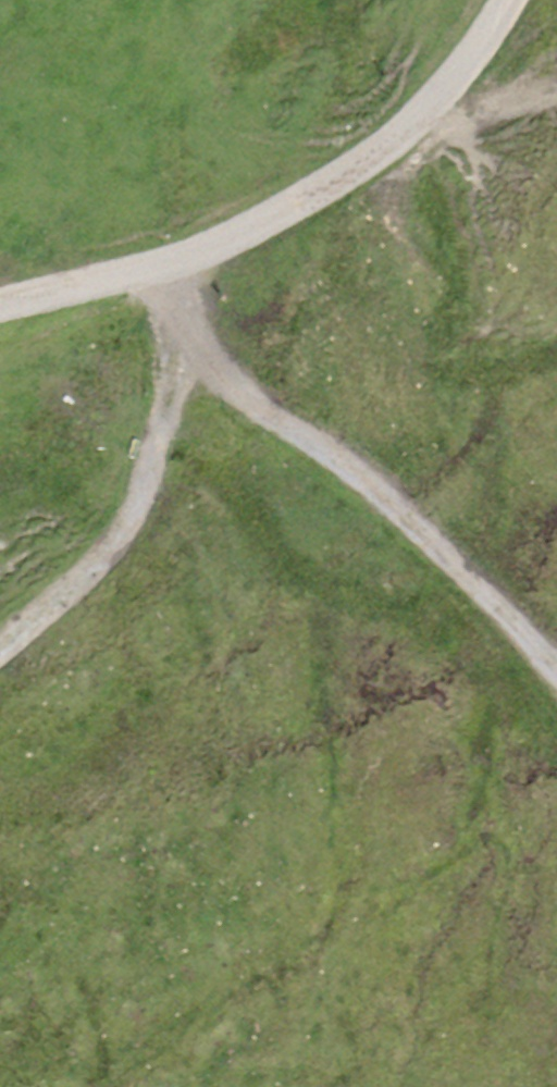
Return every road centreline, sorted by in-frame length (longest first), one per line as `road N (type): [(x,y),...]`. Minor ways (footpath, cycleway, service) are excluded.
road 1 (track): [(556,651),(405,501),(302,437),(191,344),(168,261)]
road 2 (track): [(168,261),(267,219),(369,159),(440,93),(503,0)]
road 3 (track): [(191,344),(144,494),(99,556),(0,646)]
road 4 (track): [(0,302),(168,261)]

